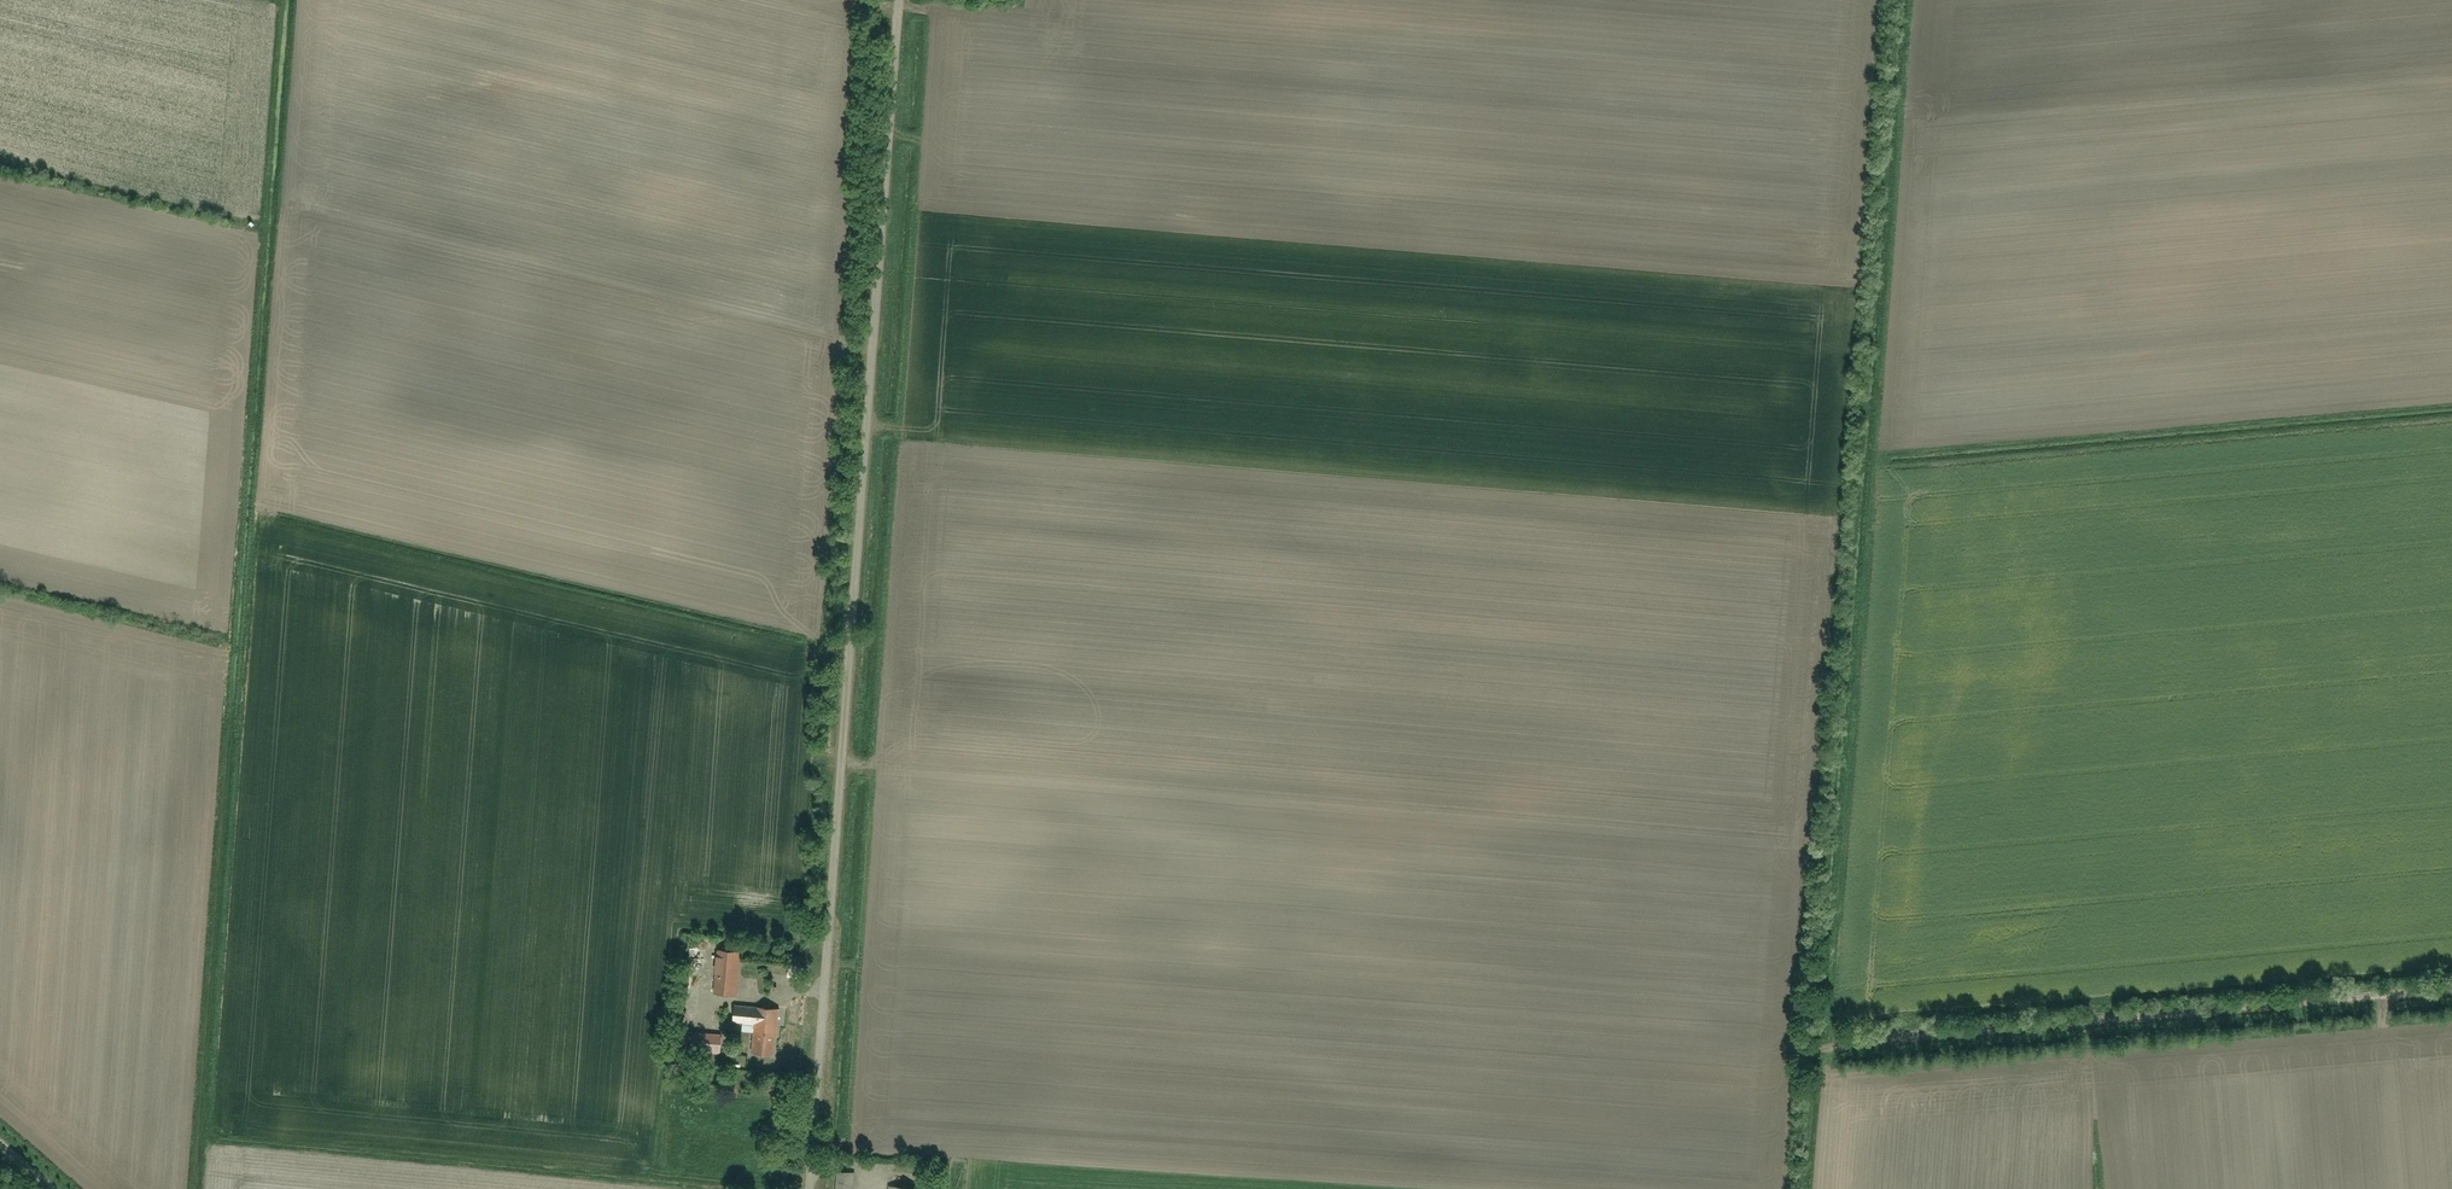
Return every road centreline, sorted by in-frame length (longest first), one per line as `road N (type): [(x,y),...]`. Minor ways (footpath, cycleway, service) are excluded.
road 1 (unclassified): [(899,0),(809,1188)]
road 2 (track): [(2451,991),(1964,1032),(1787,1056)]

